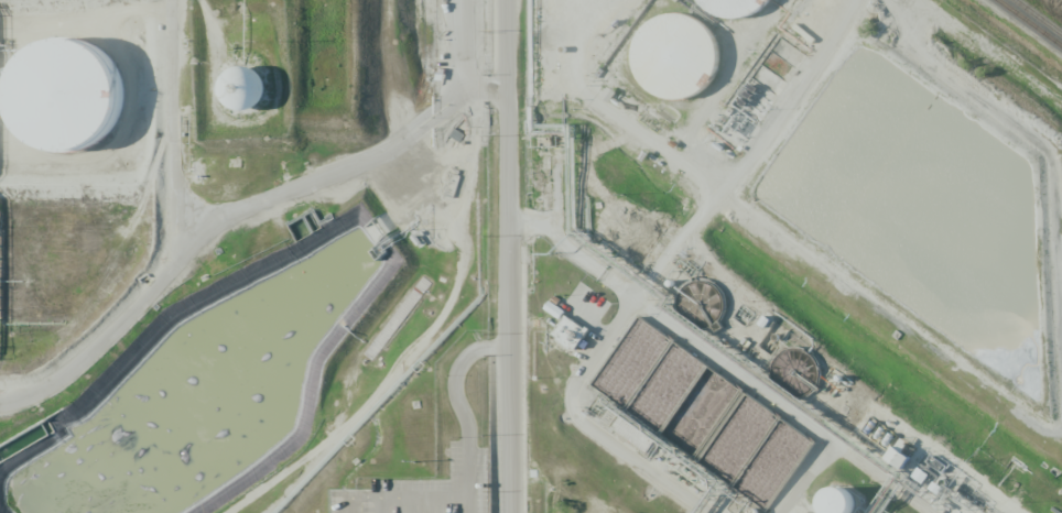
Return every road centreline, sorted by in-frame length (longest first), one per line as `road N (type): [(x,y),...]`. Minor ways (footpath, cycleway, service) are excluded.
road 1 (residential): [(509,0),(510,512)]

